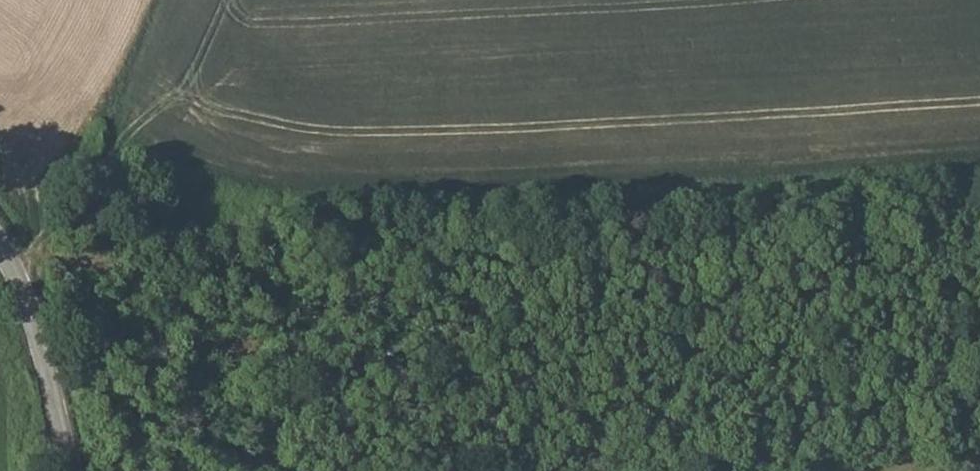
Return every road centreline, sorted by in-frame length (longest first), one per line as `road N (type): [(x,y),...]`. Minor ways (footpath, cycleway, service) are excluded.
road 1 (unclassified): [(0,252),(27,313),(63,470)]

